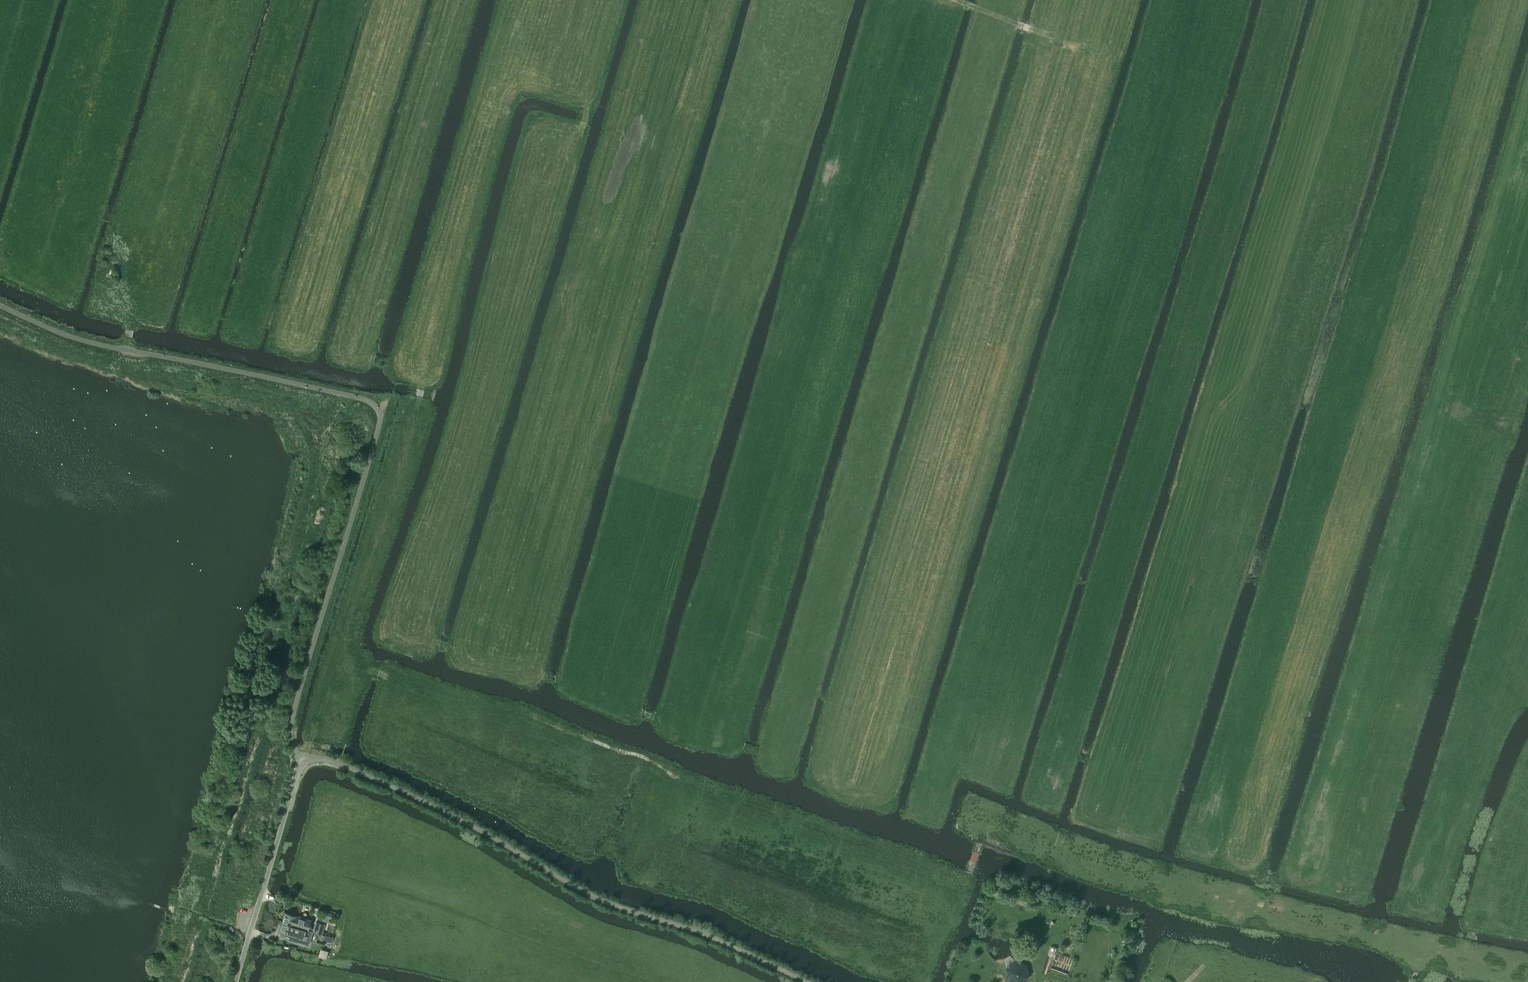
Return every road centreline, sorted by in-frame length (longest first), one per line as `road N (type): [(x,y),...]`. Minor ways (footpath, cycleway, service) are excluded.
road 1 (unclassified): [(236,981),(301,759),(324,758),(448,813),(582,891),(702,932),(807,981)]
road 2 (track): [(1068,44),(955,0)]

